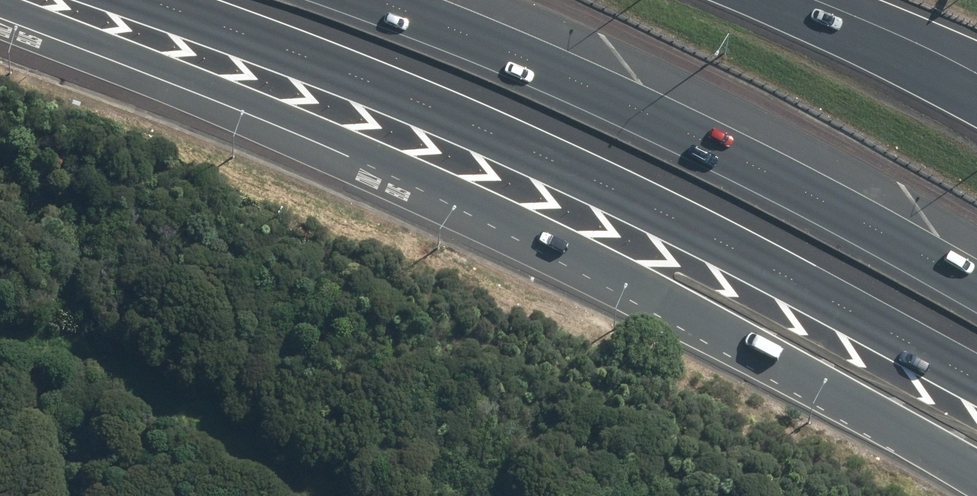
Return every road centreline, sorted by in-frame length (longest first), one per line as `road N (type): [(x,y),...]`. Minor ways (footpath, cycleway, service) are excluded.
road 1 (motorway): [(976,465),(449,187),(0,8)]
road 2 (motorway): [(976,381),(529,150),(150,0)]
road 3 (motorway): [(375,0),(607,94),(976,284)]
road 4 (motorway): [(805,0),(976,81)]

